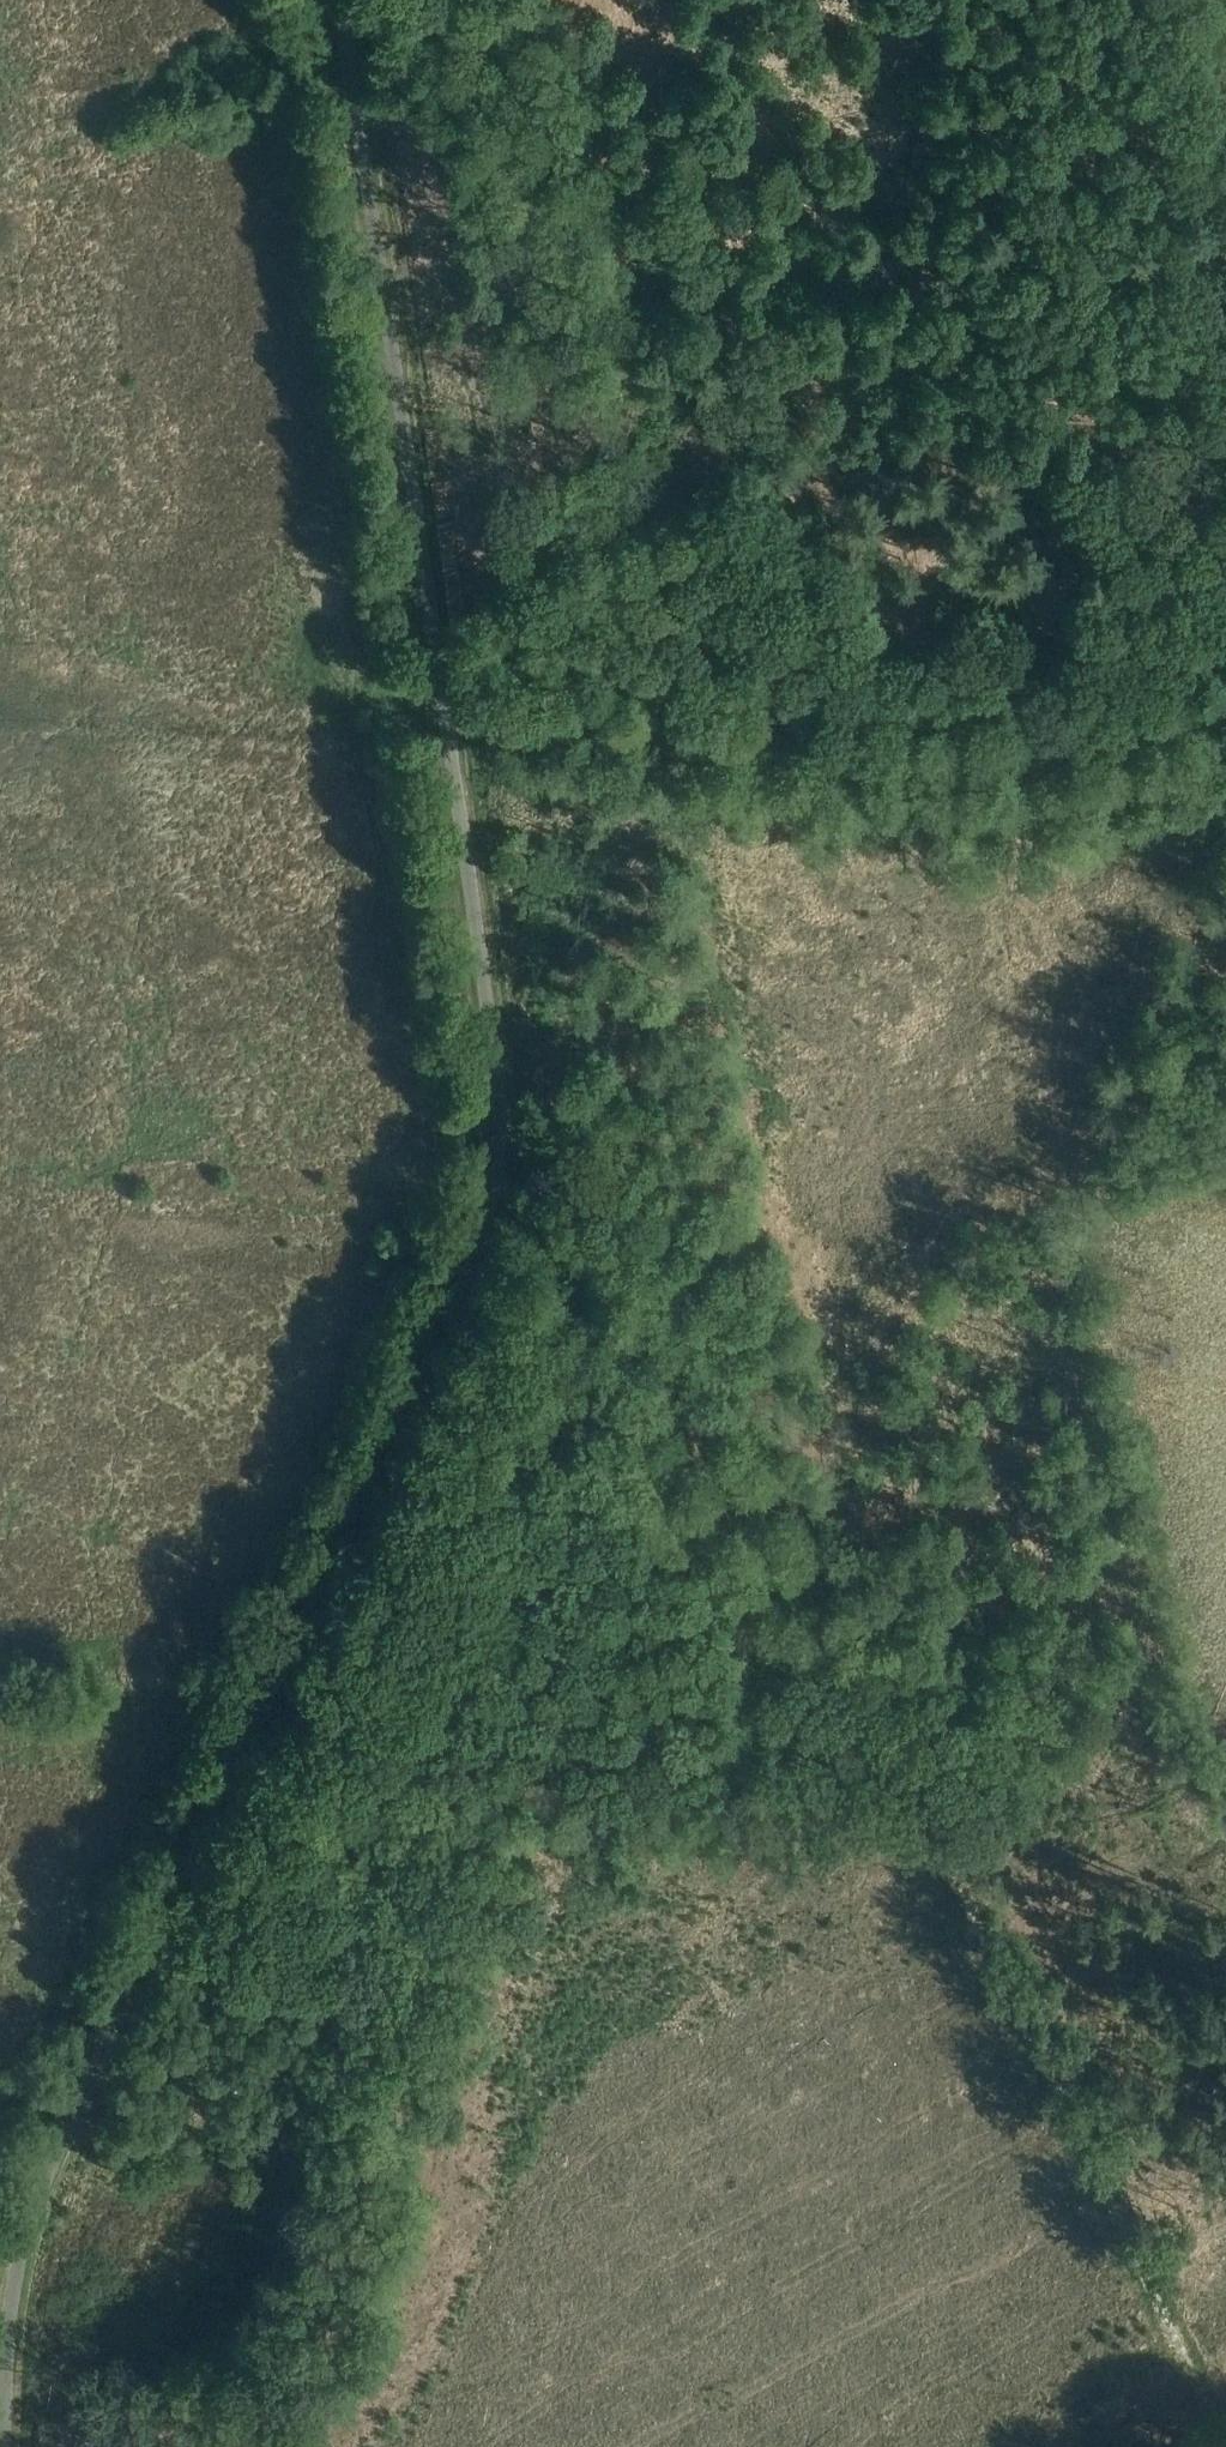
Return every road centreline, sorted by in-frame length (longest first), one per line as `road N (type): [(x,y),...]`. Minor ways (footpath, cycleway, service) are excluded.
road 1 (unclassified): [(5,2446),(9,2327),(35,2205),(496,1190),(494,1063),(351,72),(333,0)]
road 2 (track): [(1225,2436),(853,1662),(783,1553),(533,1214),(496,1190)]
road 3 (track): [(1225,695),(1059,740),(940,748),(444,710)]

